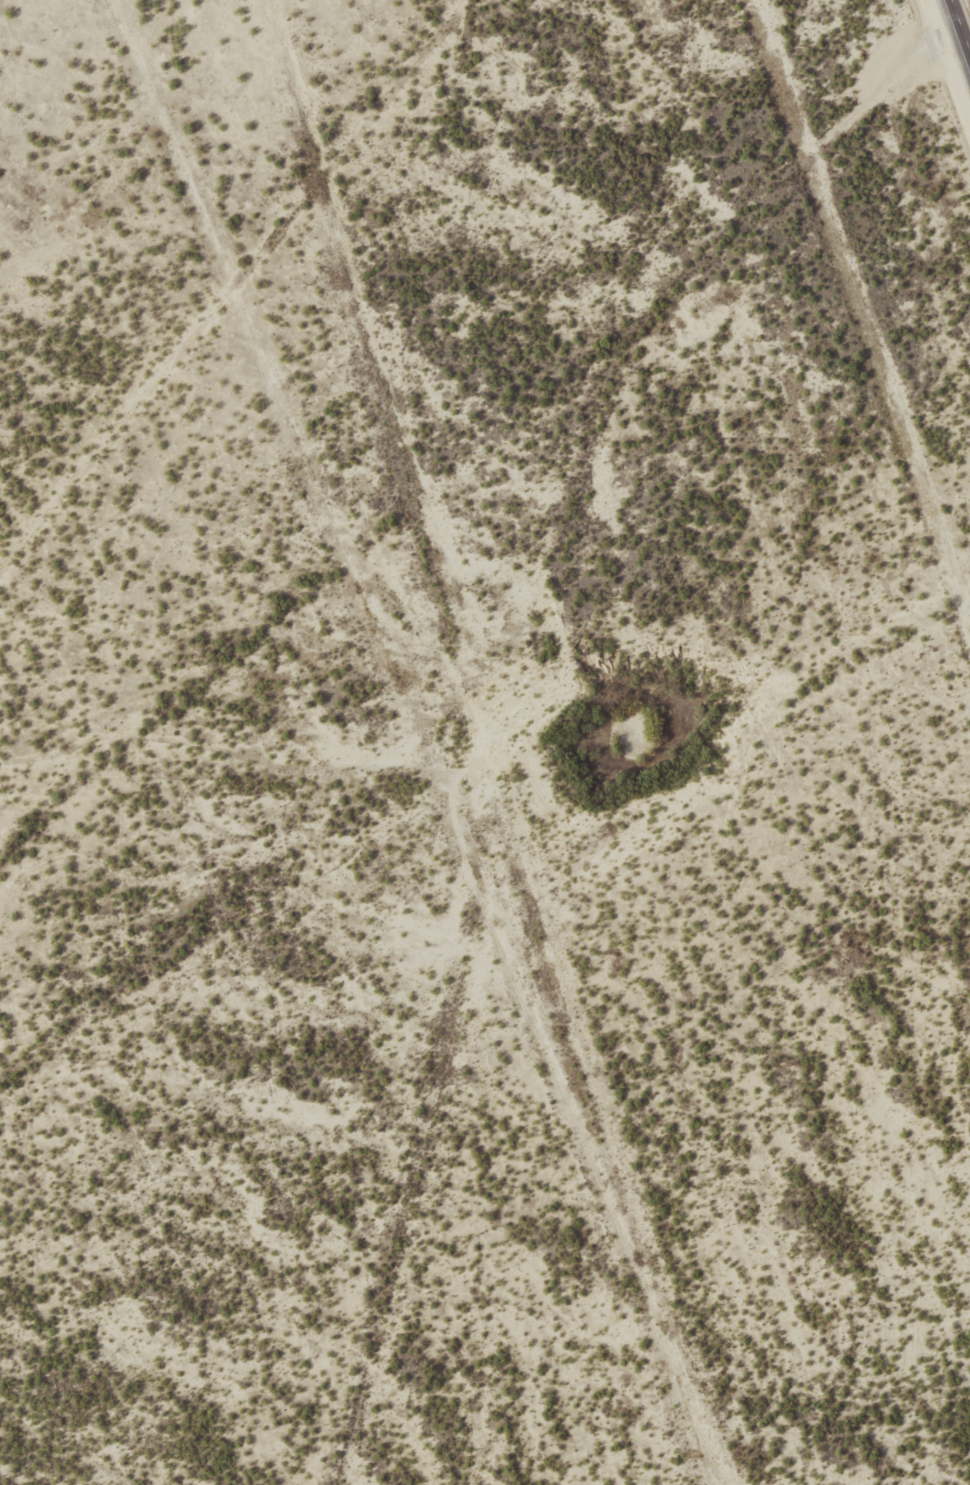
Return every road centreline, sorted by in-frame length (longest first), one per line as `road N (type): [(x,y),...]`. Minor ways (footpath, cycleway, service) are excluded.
road 1 (residential): [(969,970),(520,1484)]

